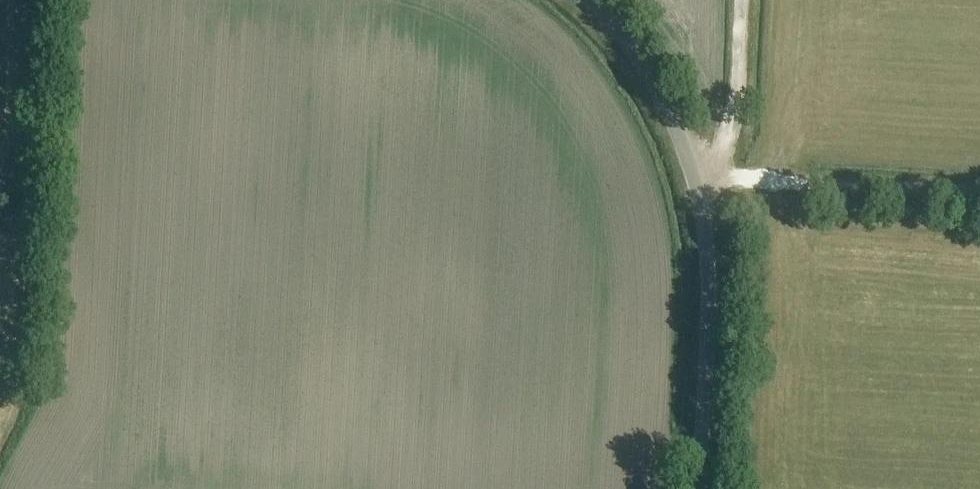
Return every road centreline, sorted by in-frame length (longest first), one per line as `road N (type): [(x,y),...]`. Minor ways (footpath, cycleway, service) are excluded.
road 1 (unclassified): [(698,488),(707,298),(699,202),(667,109),(589,0)]
road 2 (track): [(979,193),(692,179)]
road 3 (track): [(739,0),(731,139),(692,179)]

